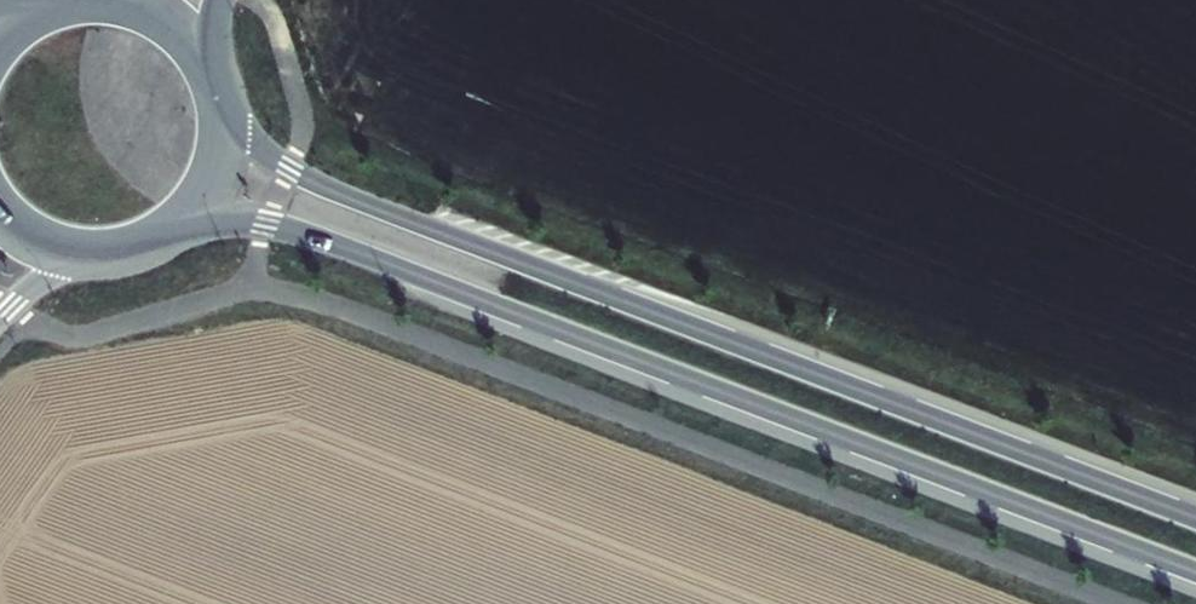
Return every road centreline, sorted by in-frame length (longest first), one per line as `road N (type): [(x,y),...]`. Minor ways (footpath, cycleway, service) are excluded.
road 1 (primary): [(151,243),(218,223),(290,231),(1195,571)]
road 2 (primary): [(1195,518),(347,198),(271,159),(221,109)]
road 3 (primary): [(151,243),(205,194),(220,153),(221,109)]
road 4 (primary): [(207,67),(154,15),(82,1)]

